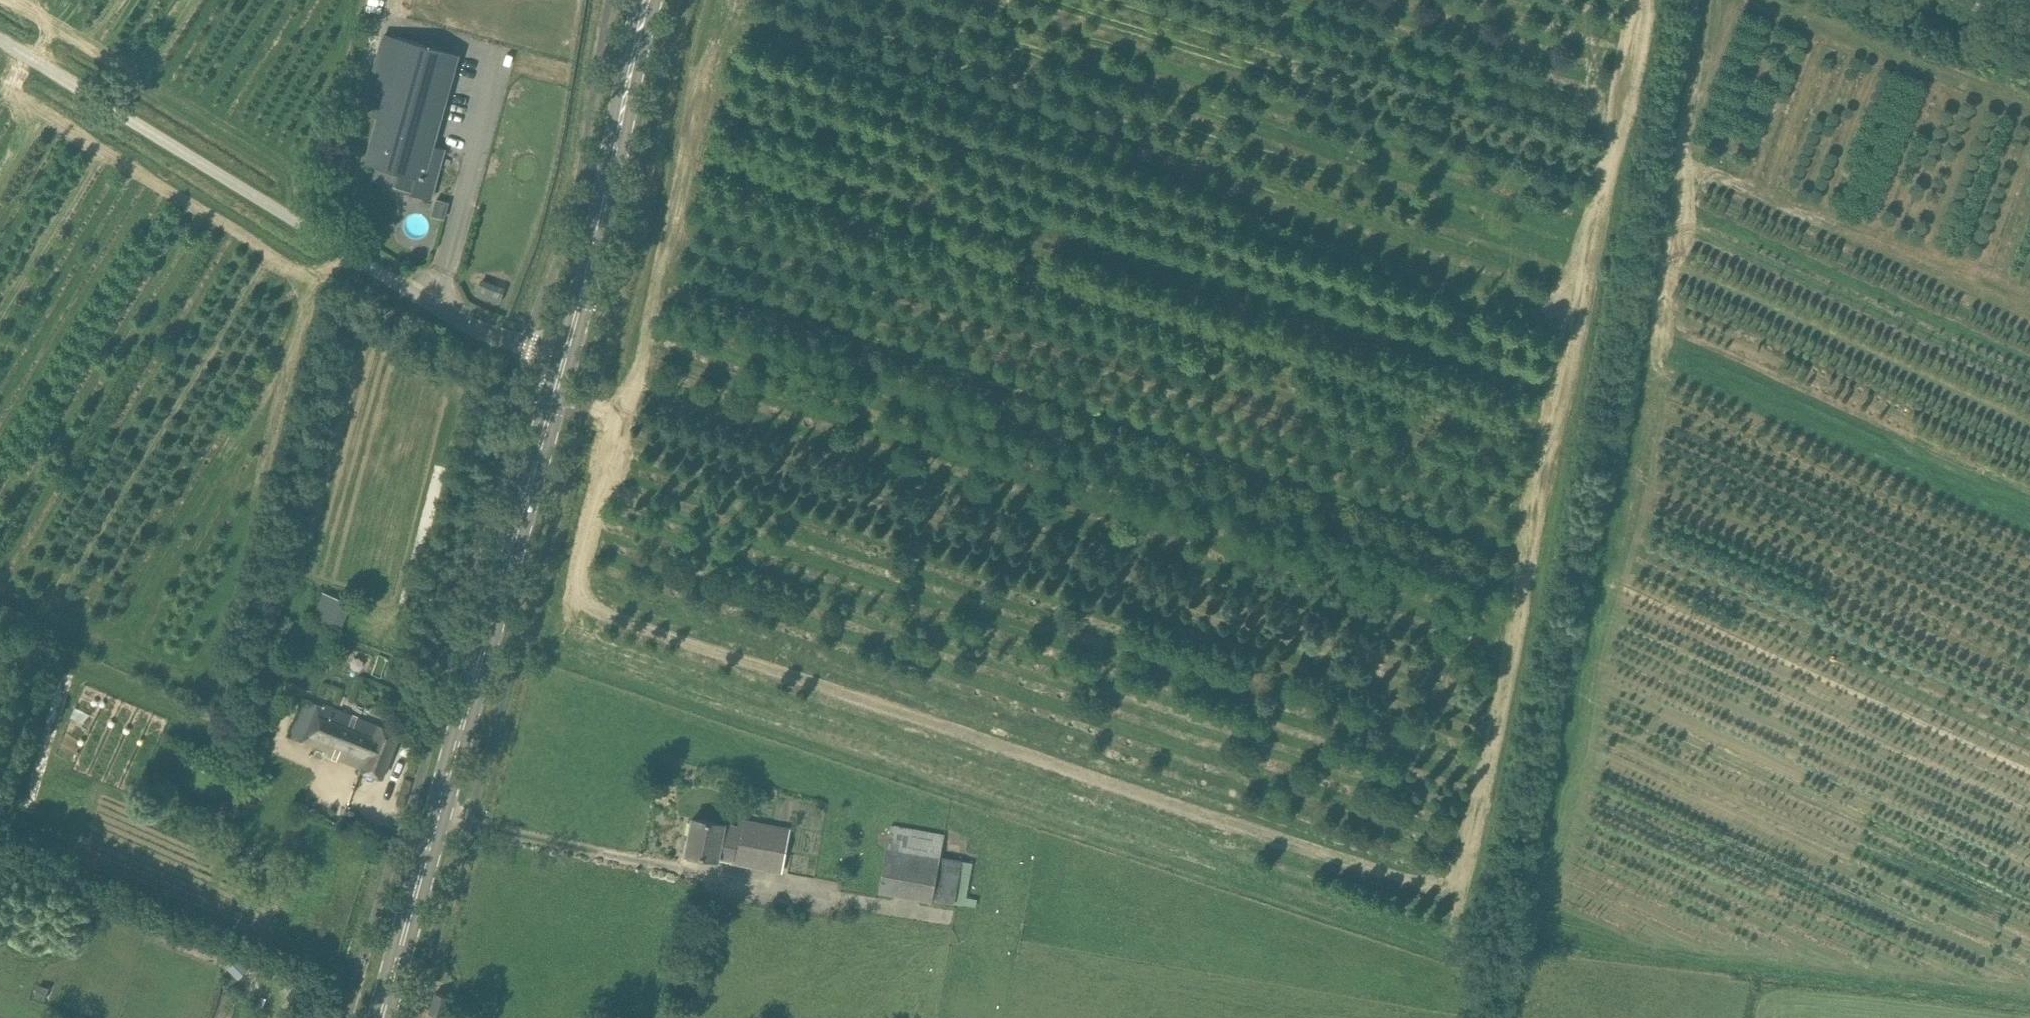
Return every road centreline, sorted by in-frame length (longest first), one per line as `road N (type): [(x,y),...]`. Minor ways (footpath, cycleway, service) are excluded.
road 1 (tertiary): [(383,1017),(566,356)]
road 2 (residential): [(566,356),(466,326),(0,45)]
road 3 (tertiary): [(566,356),(650,0)]

